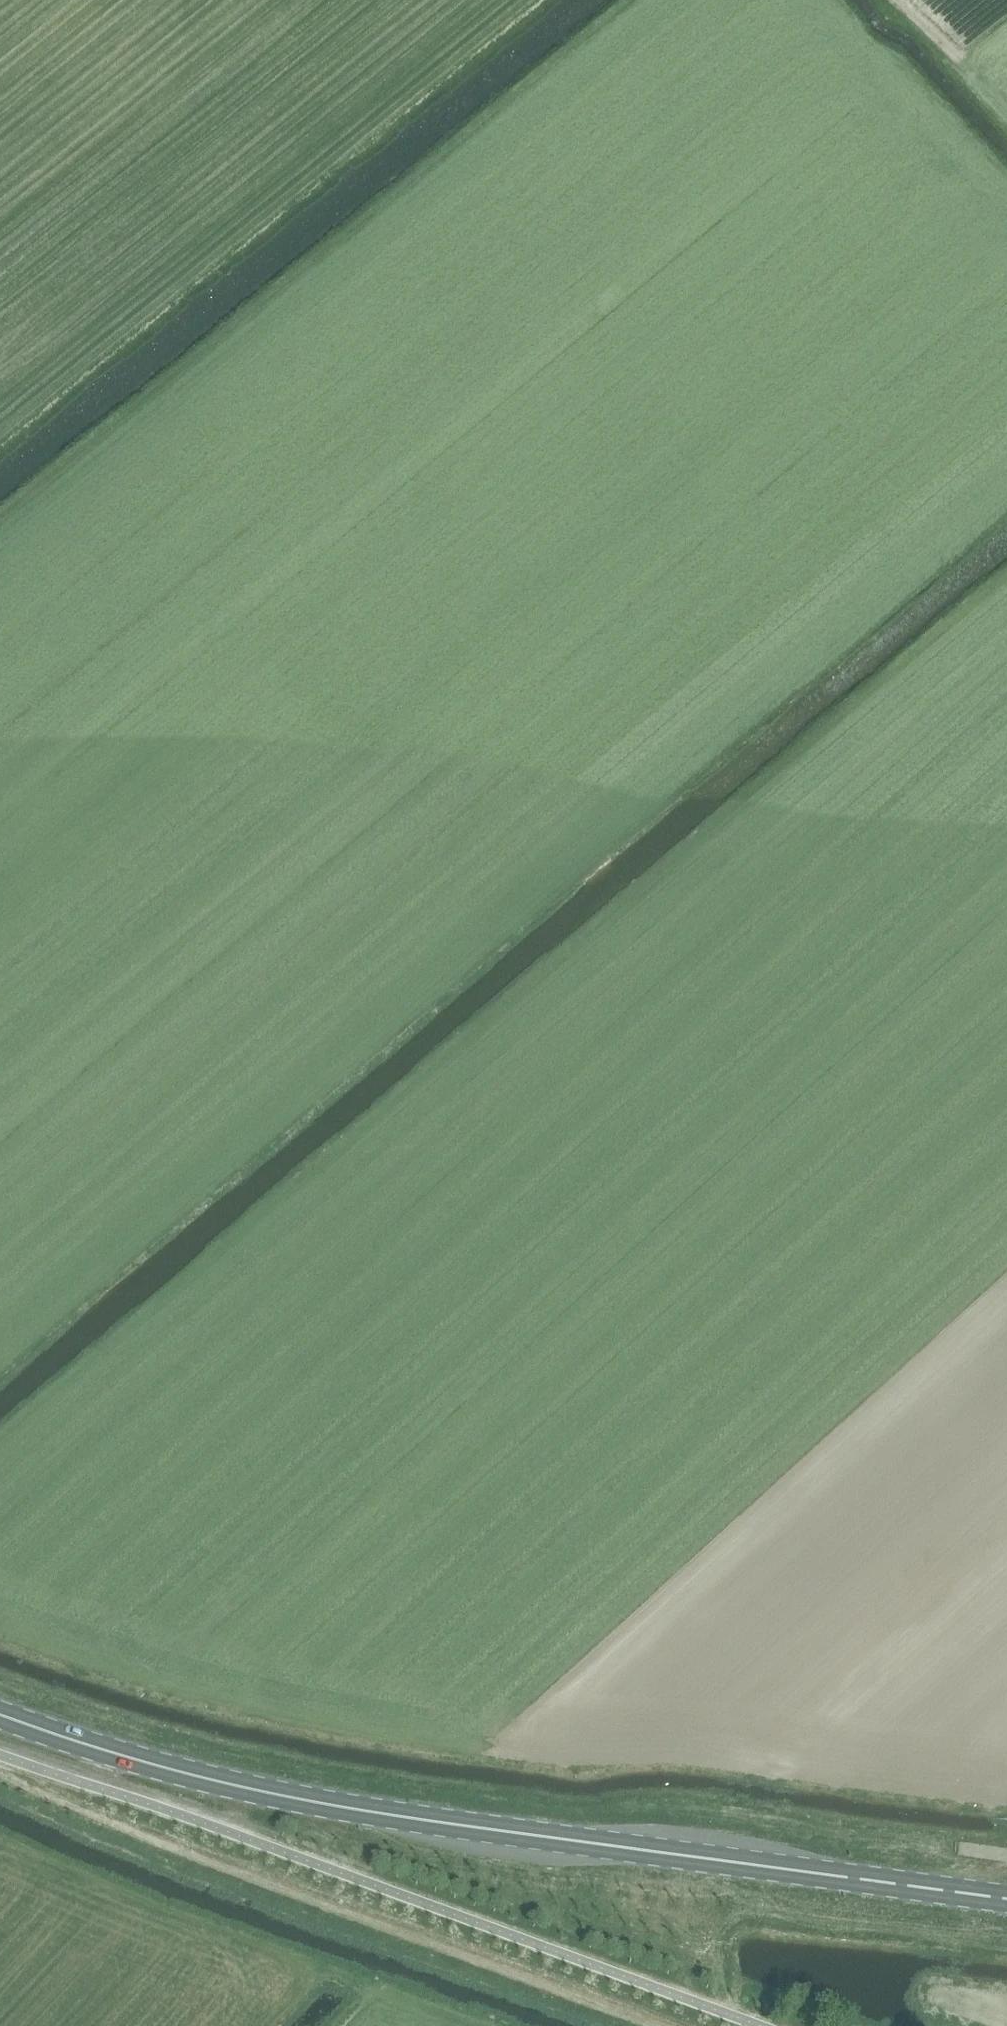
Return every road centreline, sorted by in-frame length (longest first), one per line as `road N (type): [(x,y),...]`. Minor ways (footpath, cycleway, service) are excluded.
road 1 (primary): [(1006,1898),(452,1824),(267,1792),(0,1714)]

